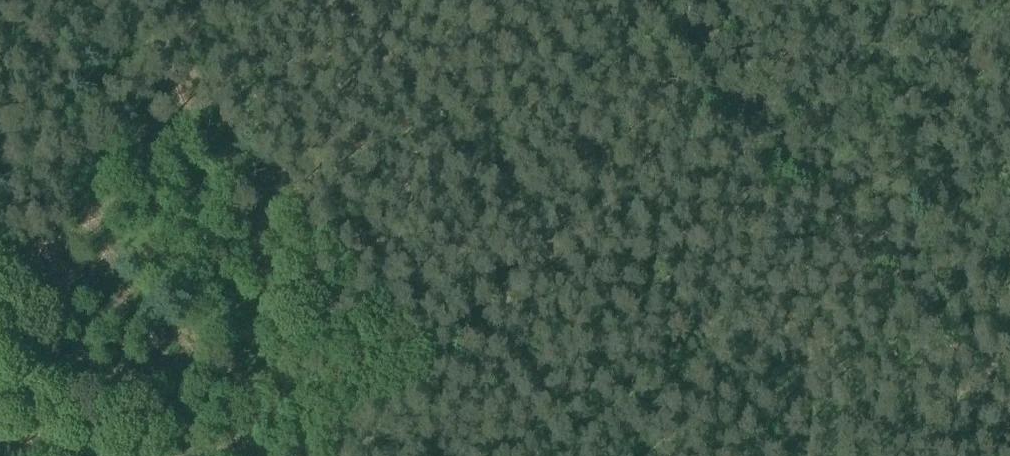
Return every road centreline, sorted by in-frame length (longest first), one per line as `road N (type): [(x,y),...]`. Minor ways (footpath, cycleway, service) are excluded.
road 1 (track): [(643,0),(1009,412)]

